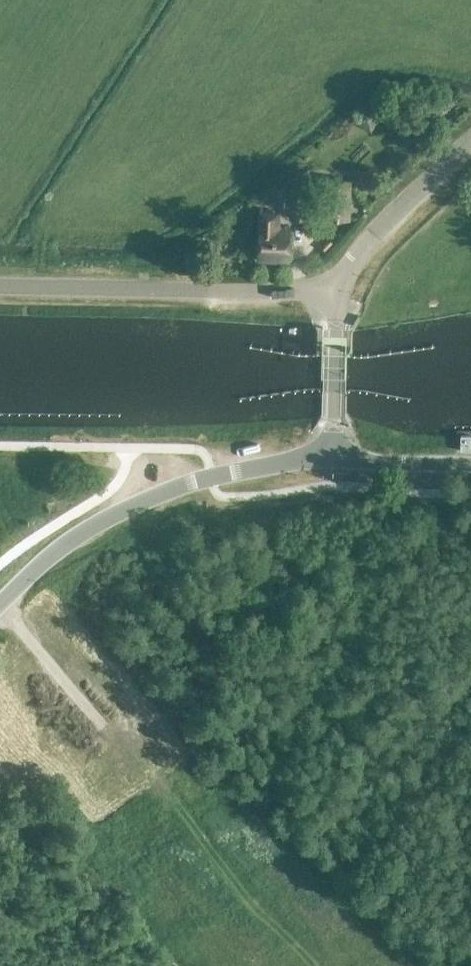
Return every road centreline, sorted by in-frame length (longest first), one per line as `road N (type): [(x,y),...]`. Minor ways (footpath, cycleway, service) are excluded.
road 1 (tertiary): [(0,602),(70,539),(139,502),(211,477),(330,458)]
road 2 (tertiary): [(336,292),(0,287)]
road 3 (track): [(101,730),(159,804),(270,912),(311,965)]
road 4 (tertiary): [(336,292),(371,237),(470,142)]
road 5 (track): [(154,495),(131,463),(0,455)]
road 6 (tertiary): [(330,458),(336,292)]
road 7 (unclassified): [(470,464),(330,458)]

